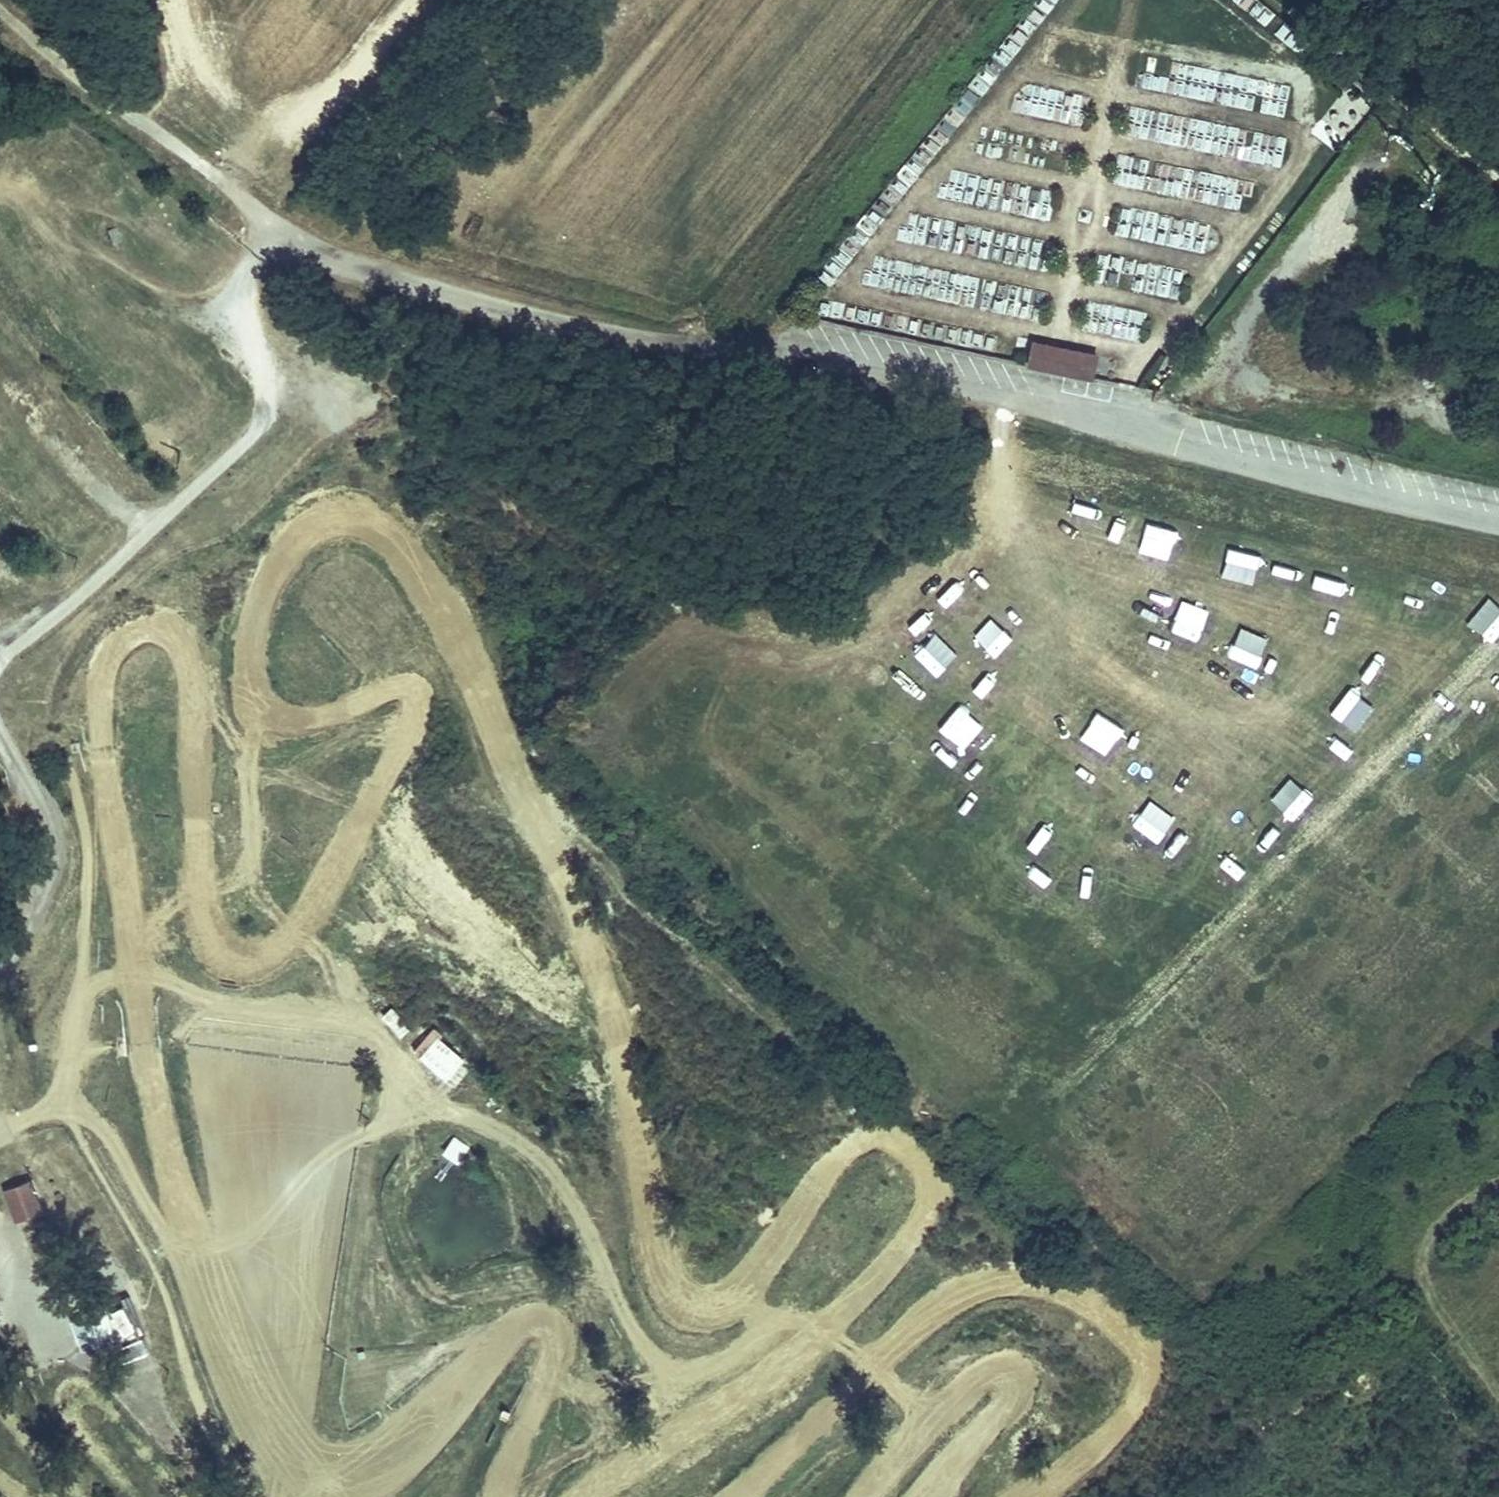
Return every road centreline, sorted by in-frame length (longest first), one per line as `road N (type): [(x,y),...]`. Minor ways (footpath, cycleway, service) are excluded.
road 1 (unclassified): [(1498,525),(1158,437),(803,359),(740,357),(376,266),(280,223),(117,99)]
road 2 (track): [(117,99),(0,2)]

